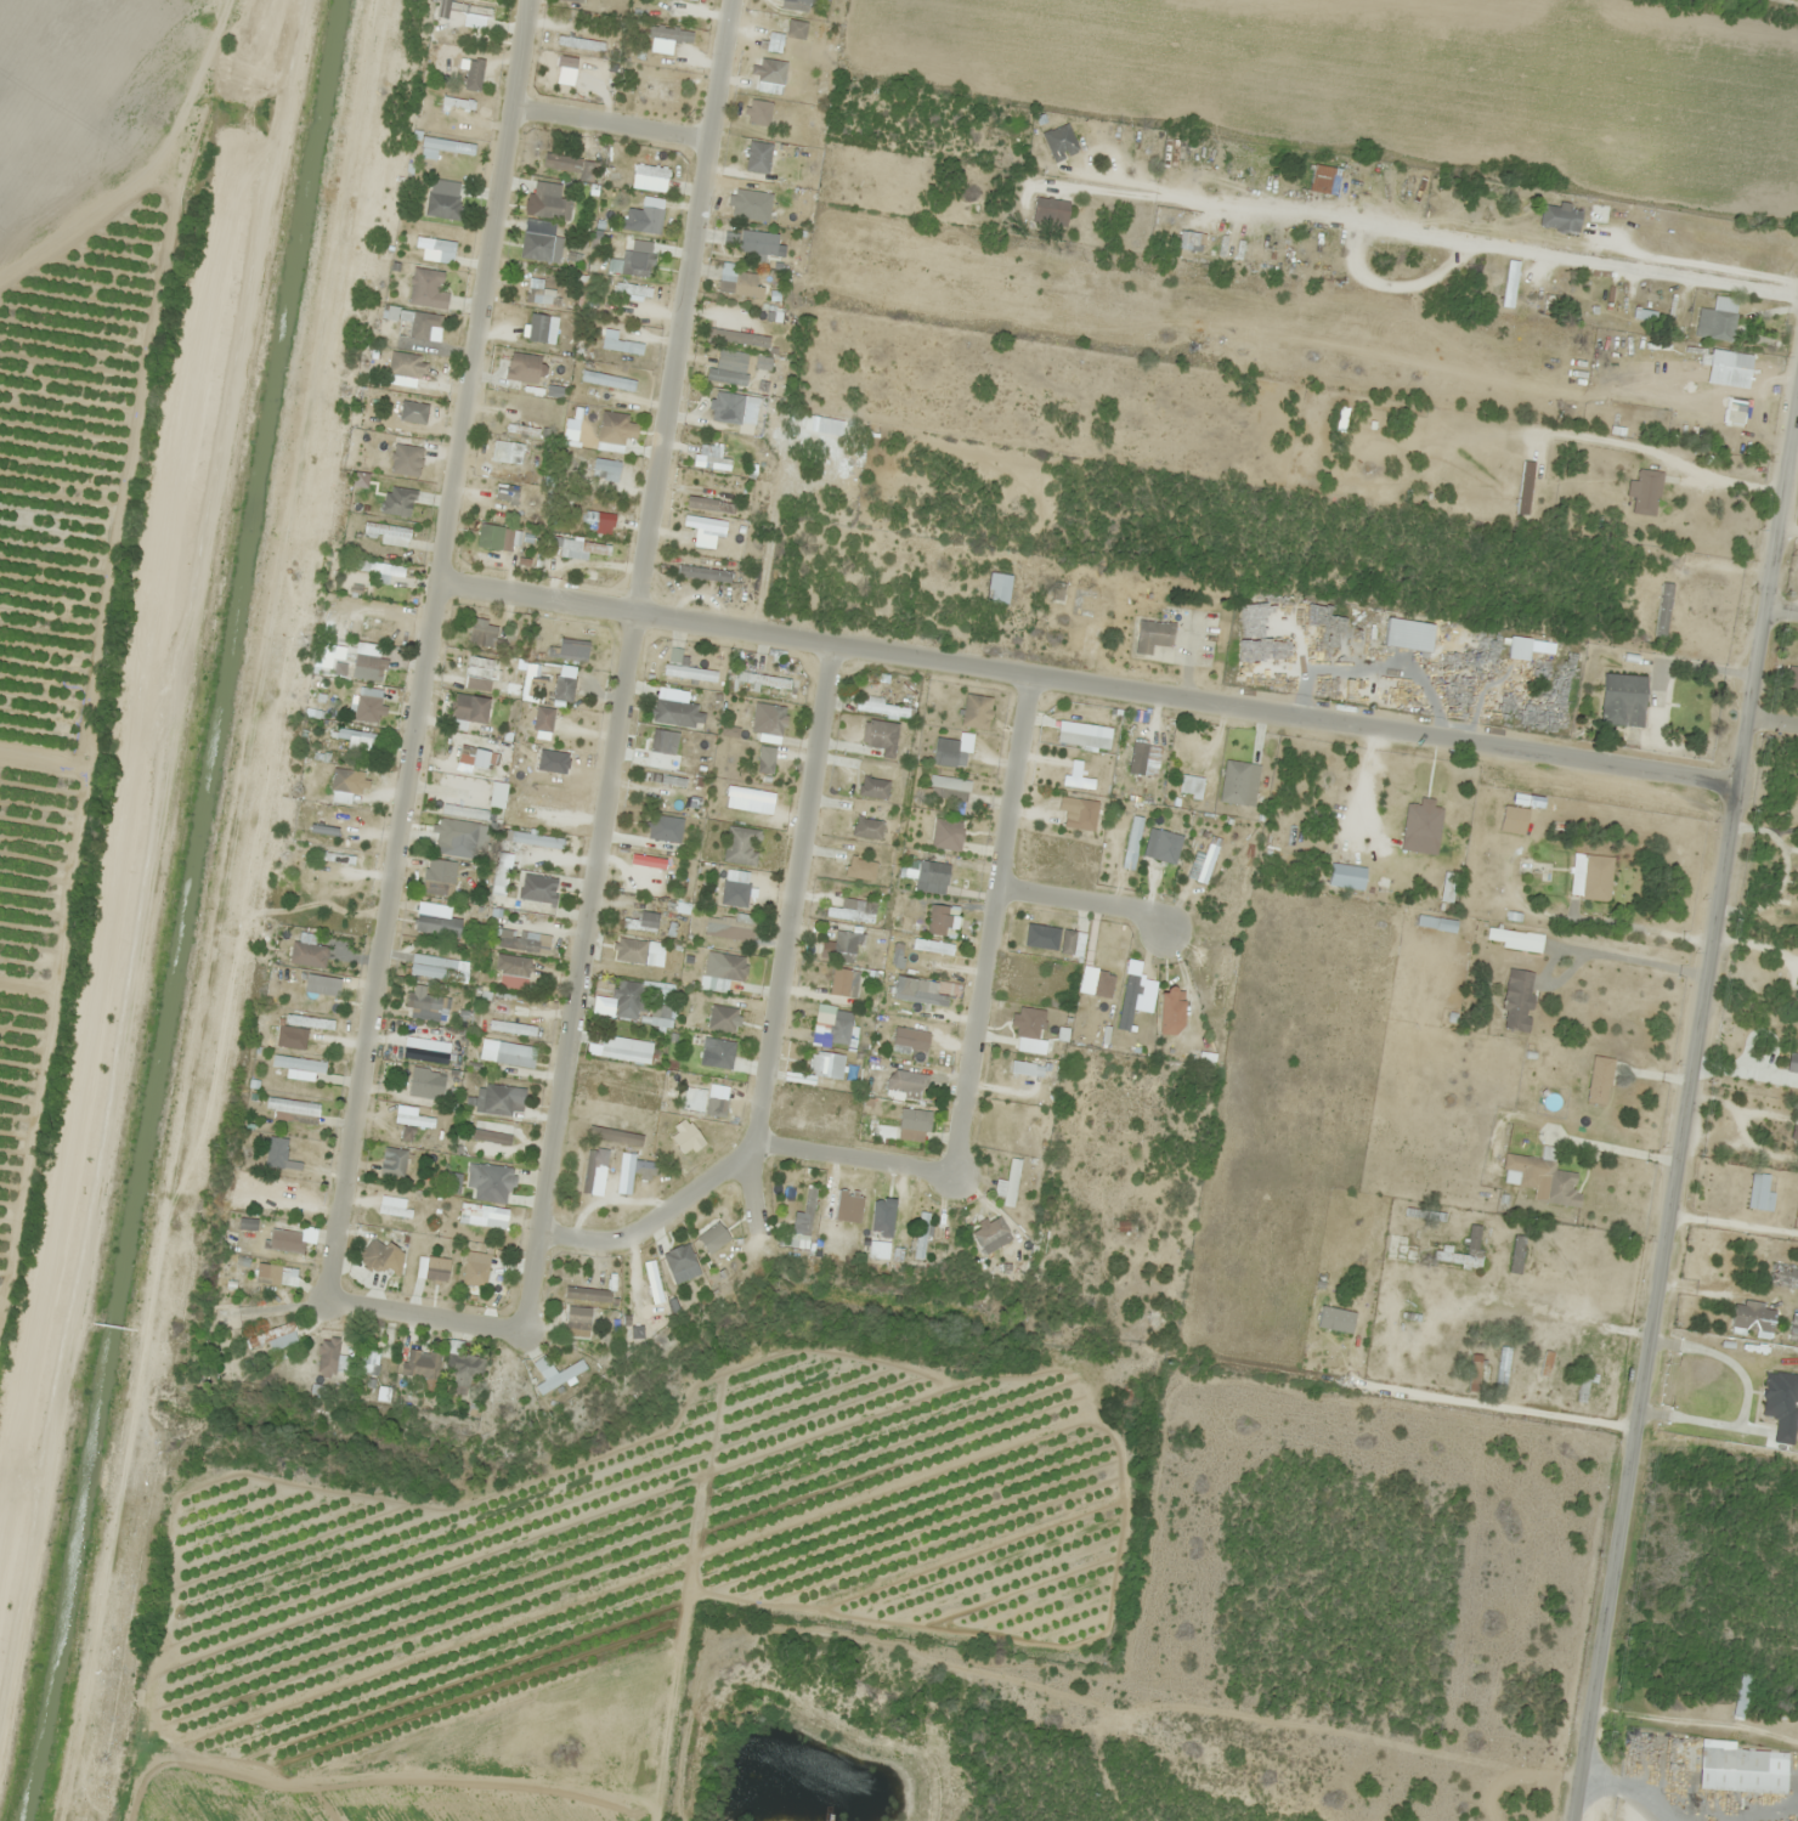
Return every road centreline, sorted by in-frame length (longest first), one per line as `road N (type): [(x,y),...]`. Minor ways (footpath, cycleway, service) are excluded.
road 1 (residential): [(1574,1820),(1797,407)]
road 2 (residential): [(525,1331),(732,0)]
road 3 (residential): [(1740,784),(437,582)]
road 4 (residential): [(527,0),(323,1301)]
road 5 (residential): [(1028,673),(968,1110),(951,1169),(775,1148),(753,1152),(628,1237),(598,1242),(539,1233)]
road 6 (residential): [(1797,294),(1228,204),(1057,193)]
road 7 (residential): [(830,643),(753,1152),(758,1228)]
road 8 (residential): [(323,1301),(525,1331)]
road 9 (residential): [(510,106),(709,141)]
road 10 (residential): [(1166,931),(1135,905),(996,886)]

